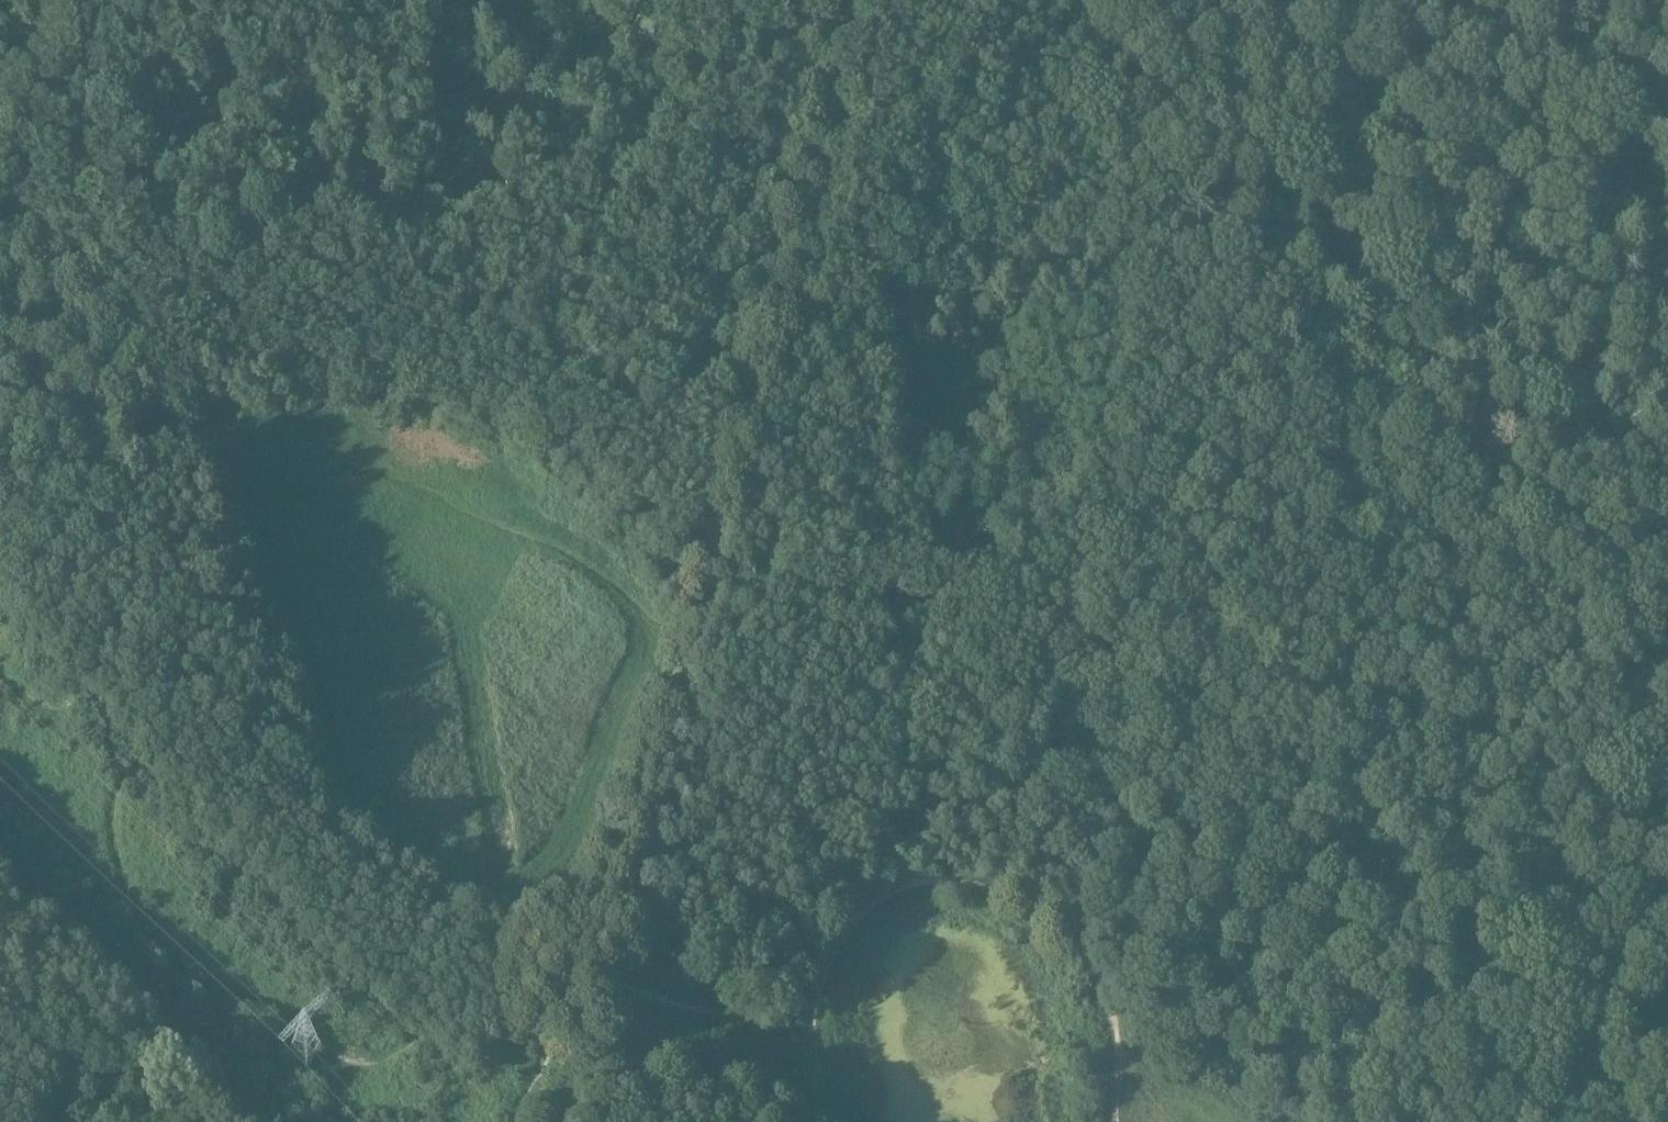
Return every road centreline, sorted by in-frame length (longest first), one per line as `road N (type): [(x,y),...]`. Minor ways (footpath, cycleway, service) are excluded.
road 1 (track): [(1379,1121),(1400,1043),(1388,1004),(1367,982),(1314,959),(1278,905),(1216,860),(1173,805),(1171,788),(1186,759),(1239,708),(1262,520),(1256,459),(1221,357),(1242,253),(1216,225),(1174,128),(1134,65),(1140,0)]
road 2 (track): [(1387,602),(1350,0)]
road 3 (track): [(707,569),(755,408),(810,153),(815,0)]
road 4 (track): [(812,1043),(827,970),(871,907),(934,881),(1001,888),(1047,914),(1107,994),(1103,1121)]
road 5 (track): [(905,580),(1002,582),(1134,599),(1387,602)]
road 6 (track): [(1107,994),(1387,602)]
road 7 (track): [(568,981),(667,708),(707,569)]
road 8 (track): [(232,480),(322,663),(334,760)]
road 9 (track): [(5,530),(50,474),(121,432),(191,435),(232,480)]
road 10 (track): [(1387,602),(1667,612)]
road 11 (track): [(707,569),(905,580)]
road 12 (track): [(334,760),(343,783),(372,809),(461,867)]
road 13 (track): [(1617,1121),(1667,996)]

